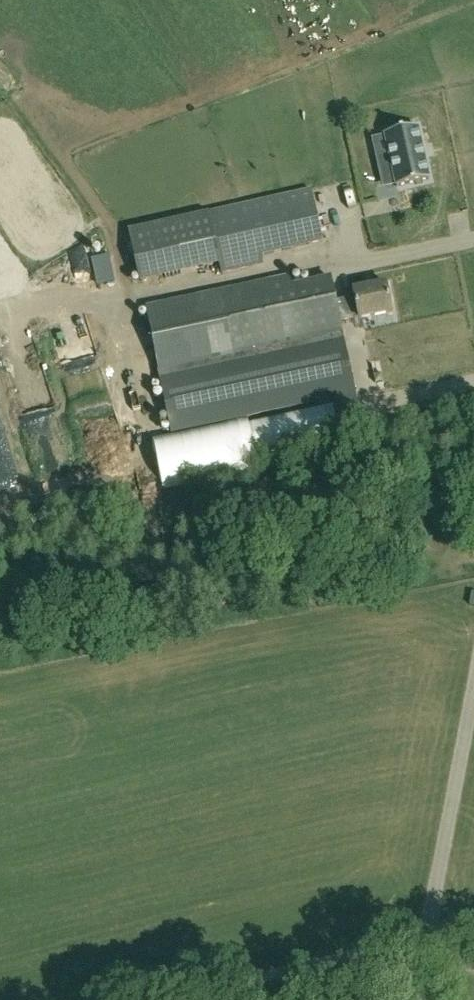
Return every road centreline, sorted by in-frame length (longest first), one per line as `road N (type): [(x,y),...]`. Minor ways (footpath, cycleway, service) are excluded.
road 1 (unclassified): [(423,952),(473,681)]
road 2 (tertiary): [(253,999),(423,952)]

